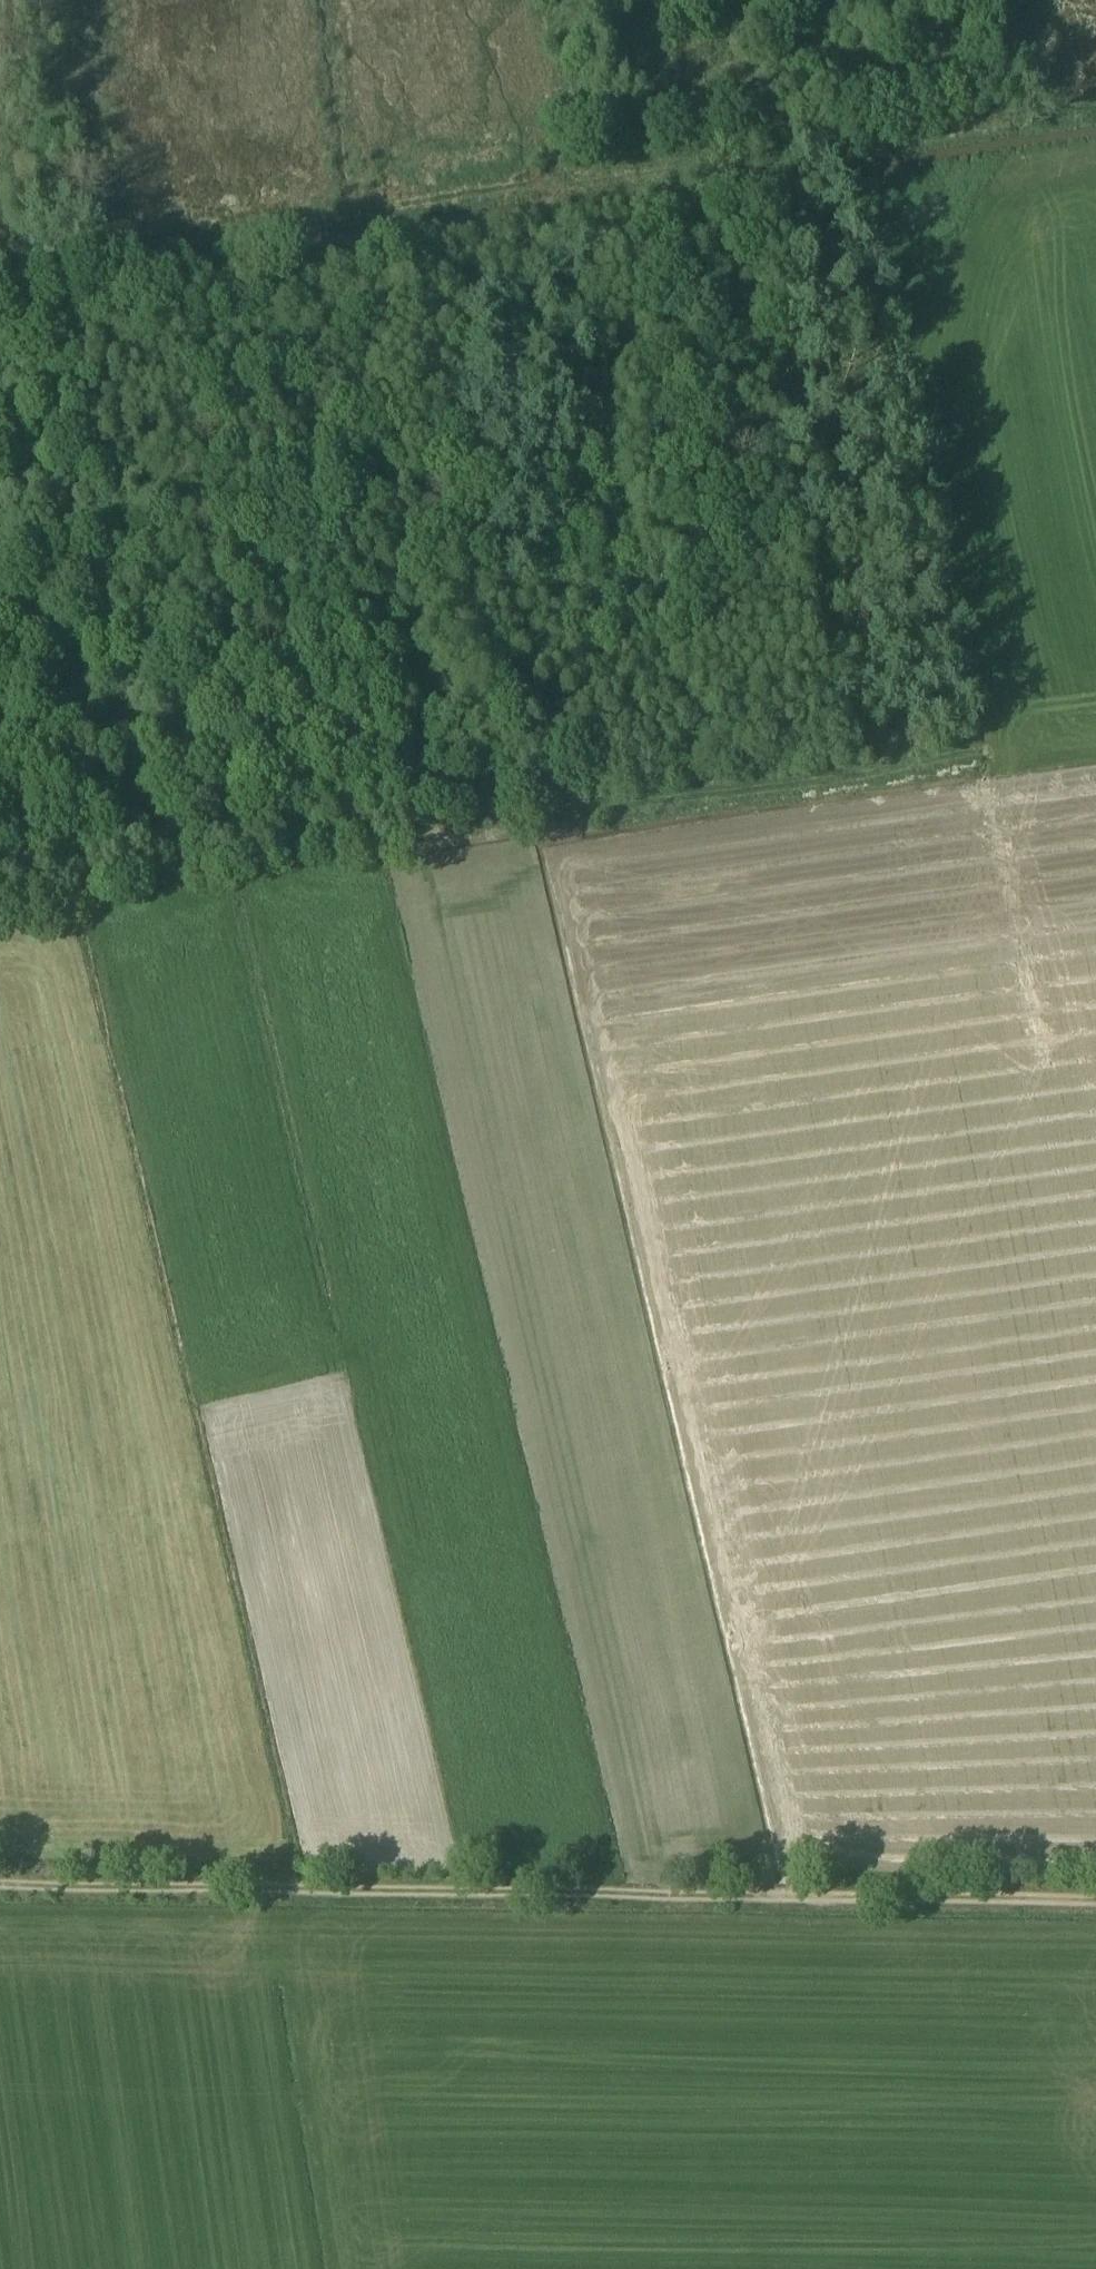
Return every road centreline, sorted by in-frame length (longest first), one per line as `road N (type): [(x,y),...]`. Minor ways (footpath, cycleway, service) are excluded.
road 1 (track): [(0,1882),(1095,1896)]
road 2 (track): [(0,901),(994,745)]

